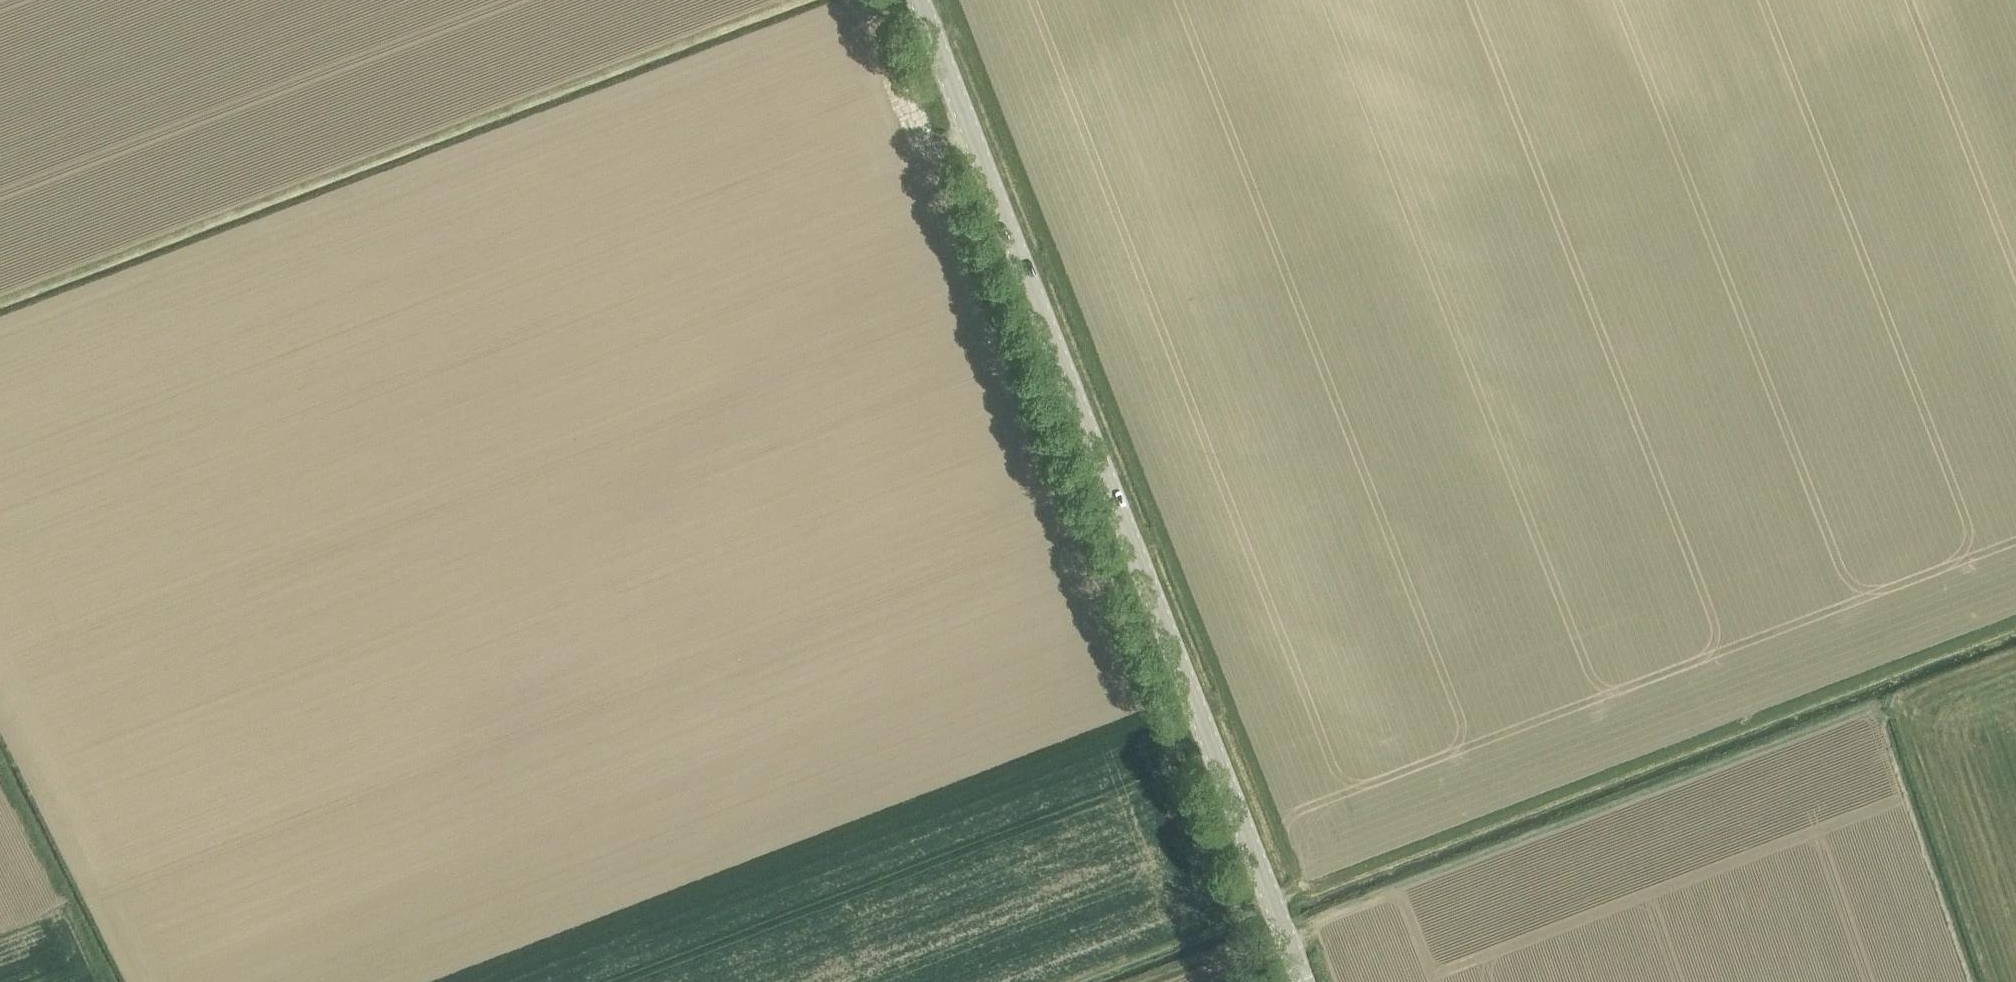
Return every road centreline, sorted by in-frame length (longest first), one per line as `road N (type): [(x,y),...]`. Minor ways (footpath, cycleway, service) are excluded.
road 1 (tertiary): [(1304,981),(920,0)]

